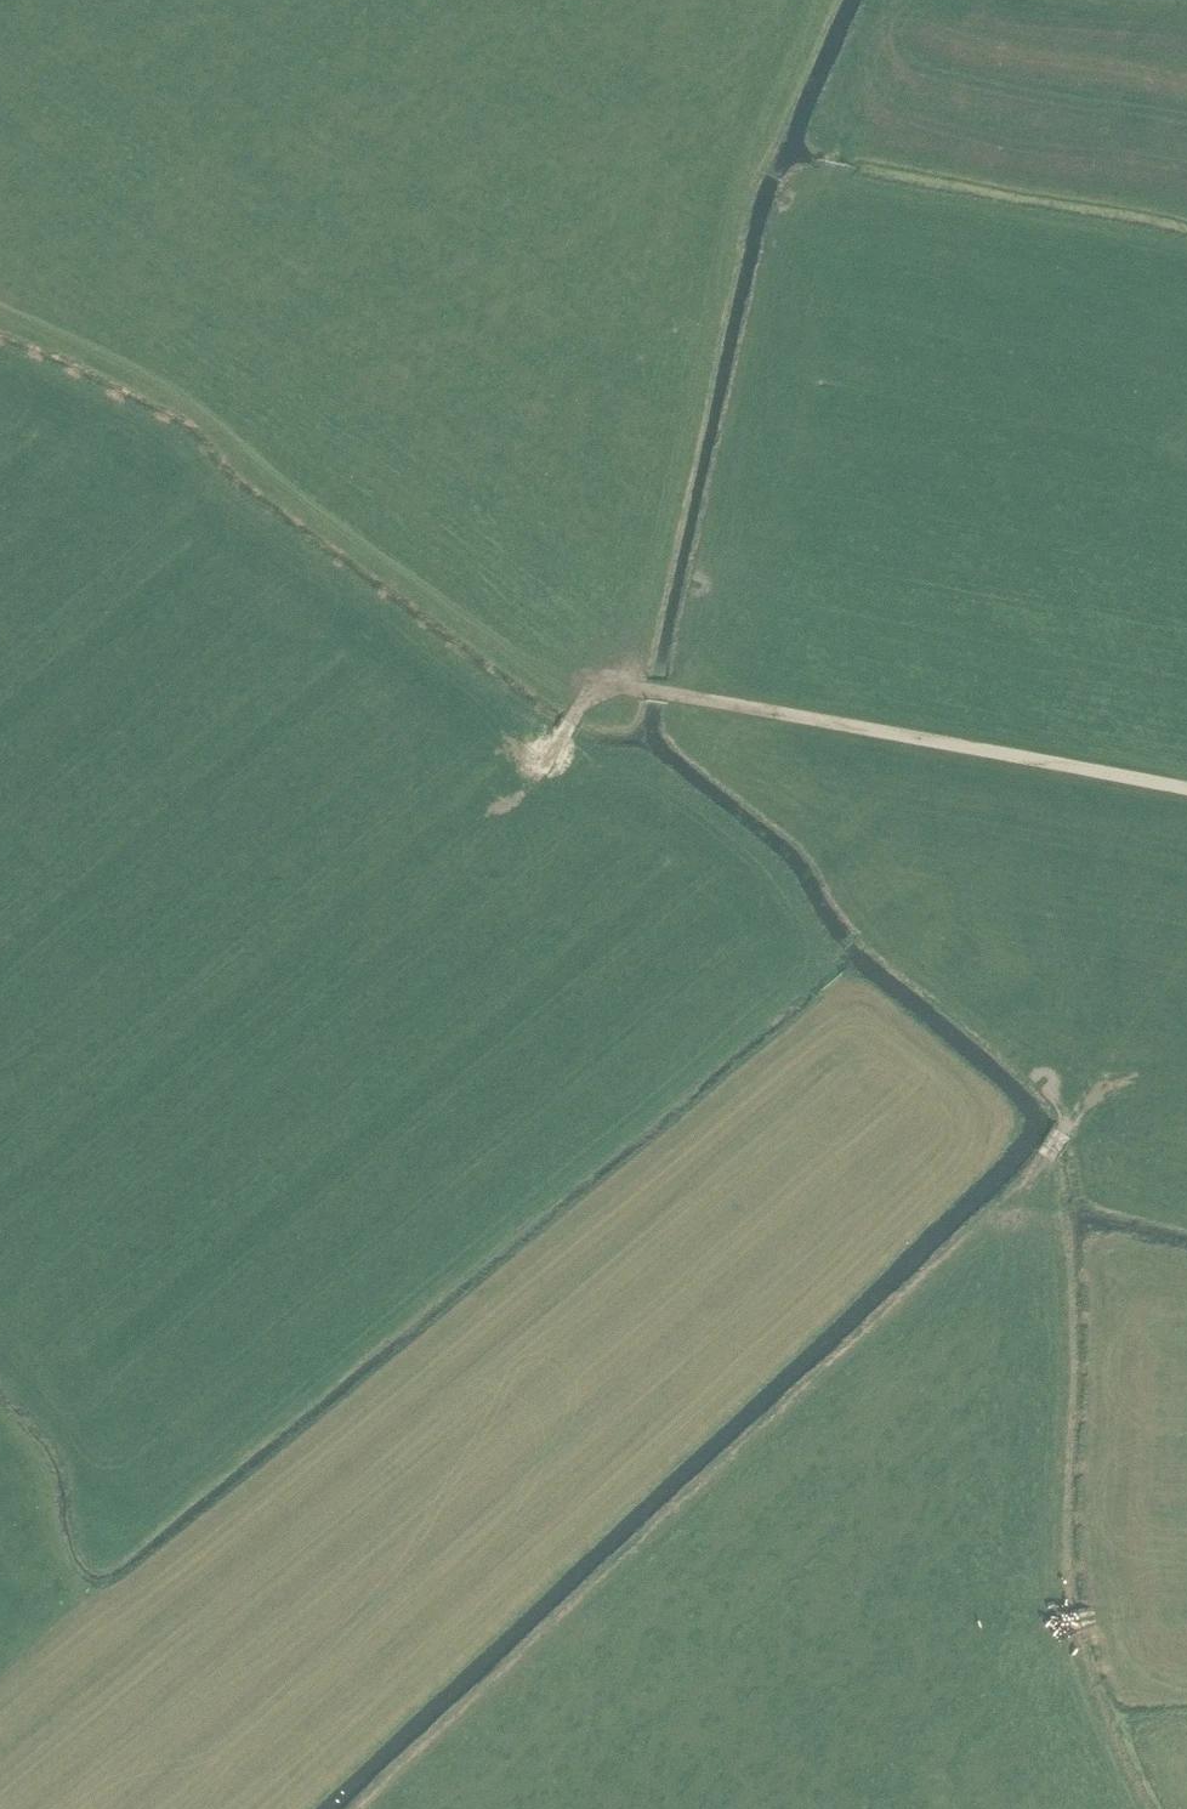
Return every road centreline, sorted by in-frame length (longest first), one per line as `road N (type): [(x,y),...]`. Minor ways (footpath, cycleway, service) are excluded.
road 1 (track): [(1186,790),(629,687),(592,685),(557,741)]

